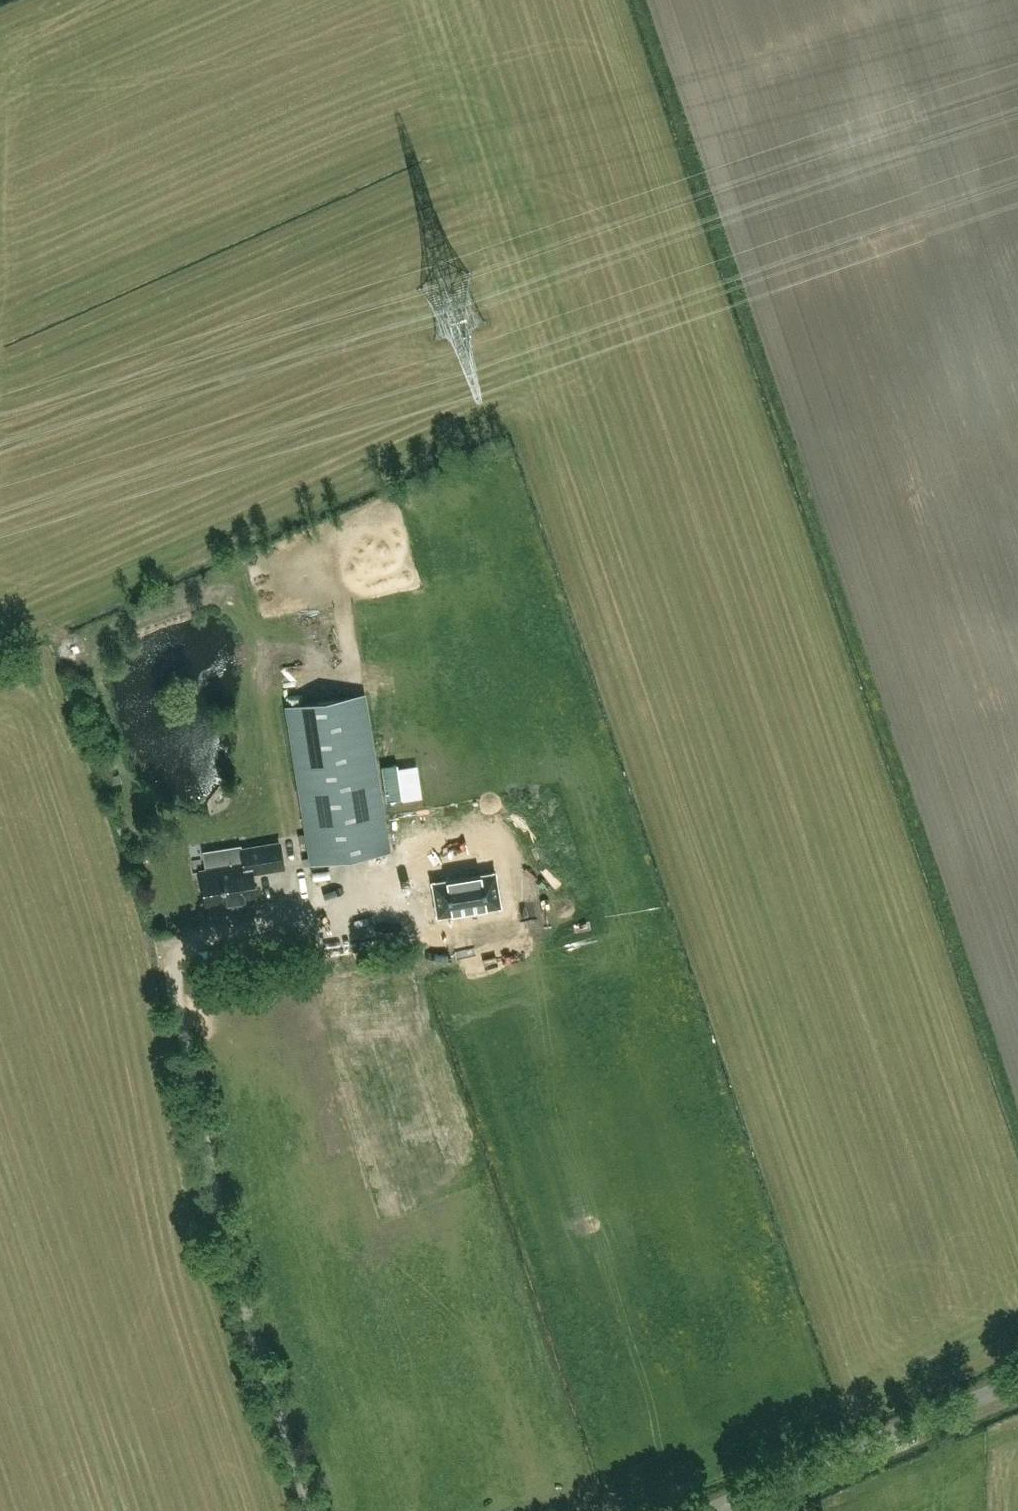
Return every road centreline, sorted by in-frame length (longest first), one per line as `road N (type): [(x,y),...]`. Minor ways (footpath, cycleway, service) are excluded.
road 1 (residential): [(709,1510),(1017,1383)]
road 2 (track): [(0,650),(233,544),(240,558)]

